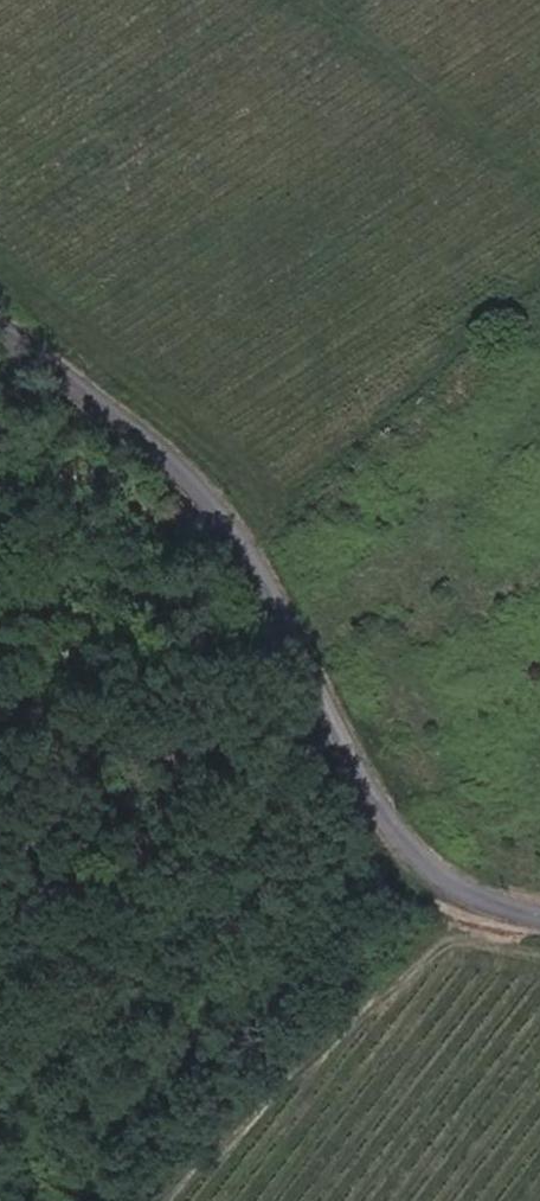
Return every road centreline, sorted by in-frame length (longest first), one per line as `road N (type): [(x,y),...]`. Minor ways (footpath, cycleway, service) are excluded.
road 1 (unclassified): [(539,918),(462,893),(410,851),(387,823),(218,513),(156,451),(0,333)]

